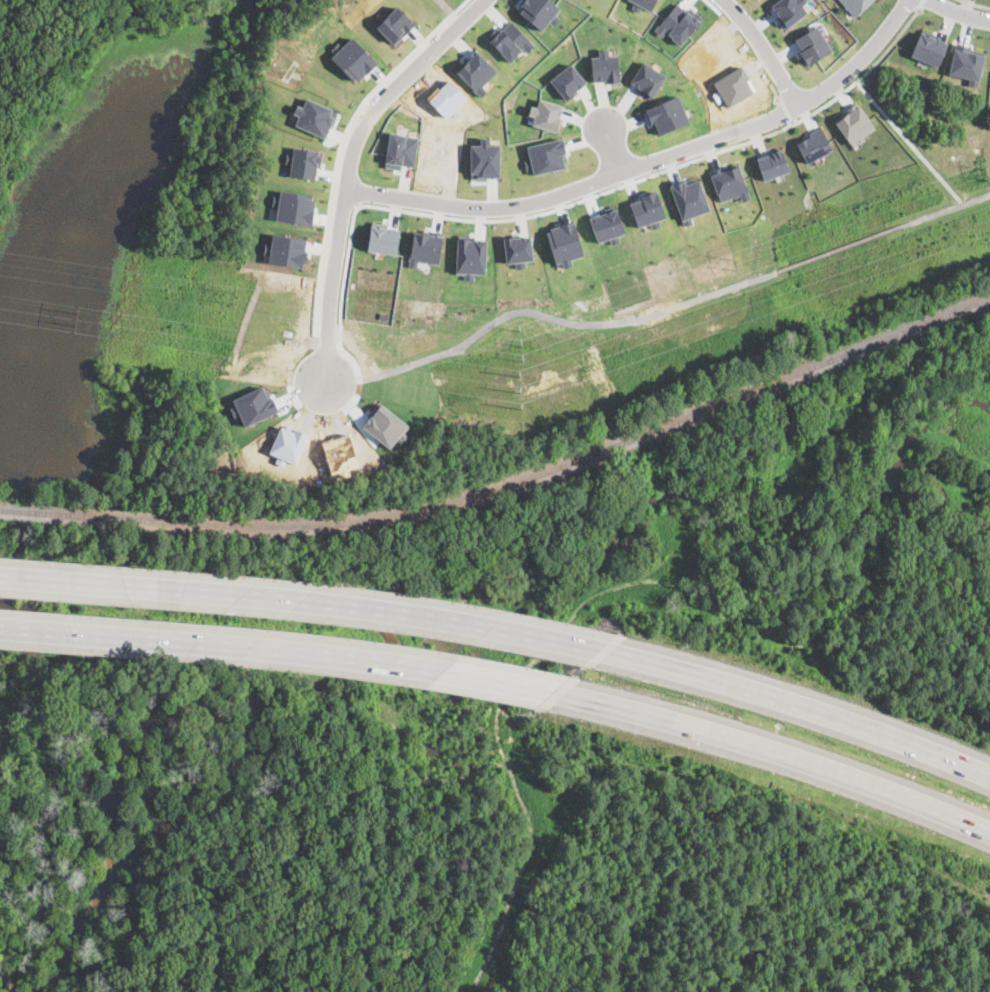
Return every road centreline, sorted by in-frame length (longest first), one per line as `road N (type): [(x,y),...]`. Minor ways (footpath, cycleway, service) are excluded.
road 1 (residential): [(912,0),(861,60),(798,107),(547,199),(470,207),(345,188)]
road 2 (motorway): [(612,653),(336,605),(0,577)]
road 3 (motorway): [(0,630),(328,656),(565,696)]
road 4 (motorway): [(565,696),(742,740),(989,834)]
road 5 (residential): [(483,0),(375,107),(357,138),(324,384)]
road 6 (motorway): [(989,779),(780,701),(612,653)]
road 7 (residential): [(723,0),(798,107)]

